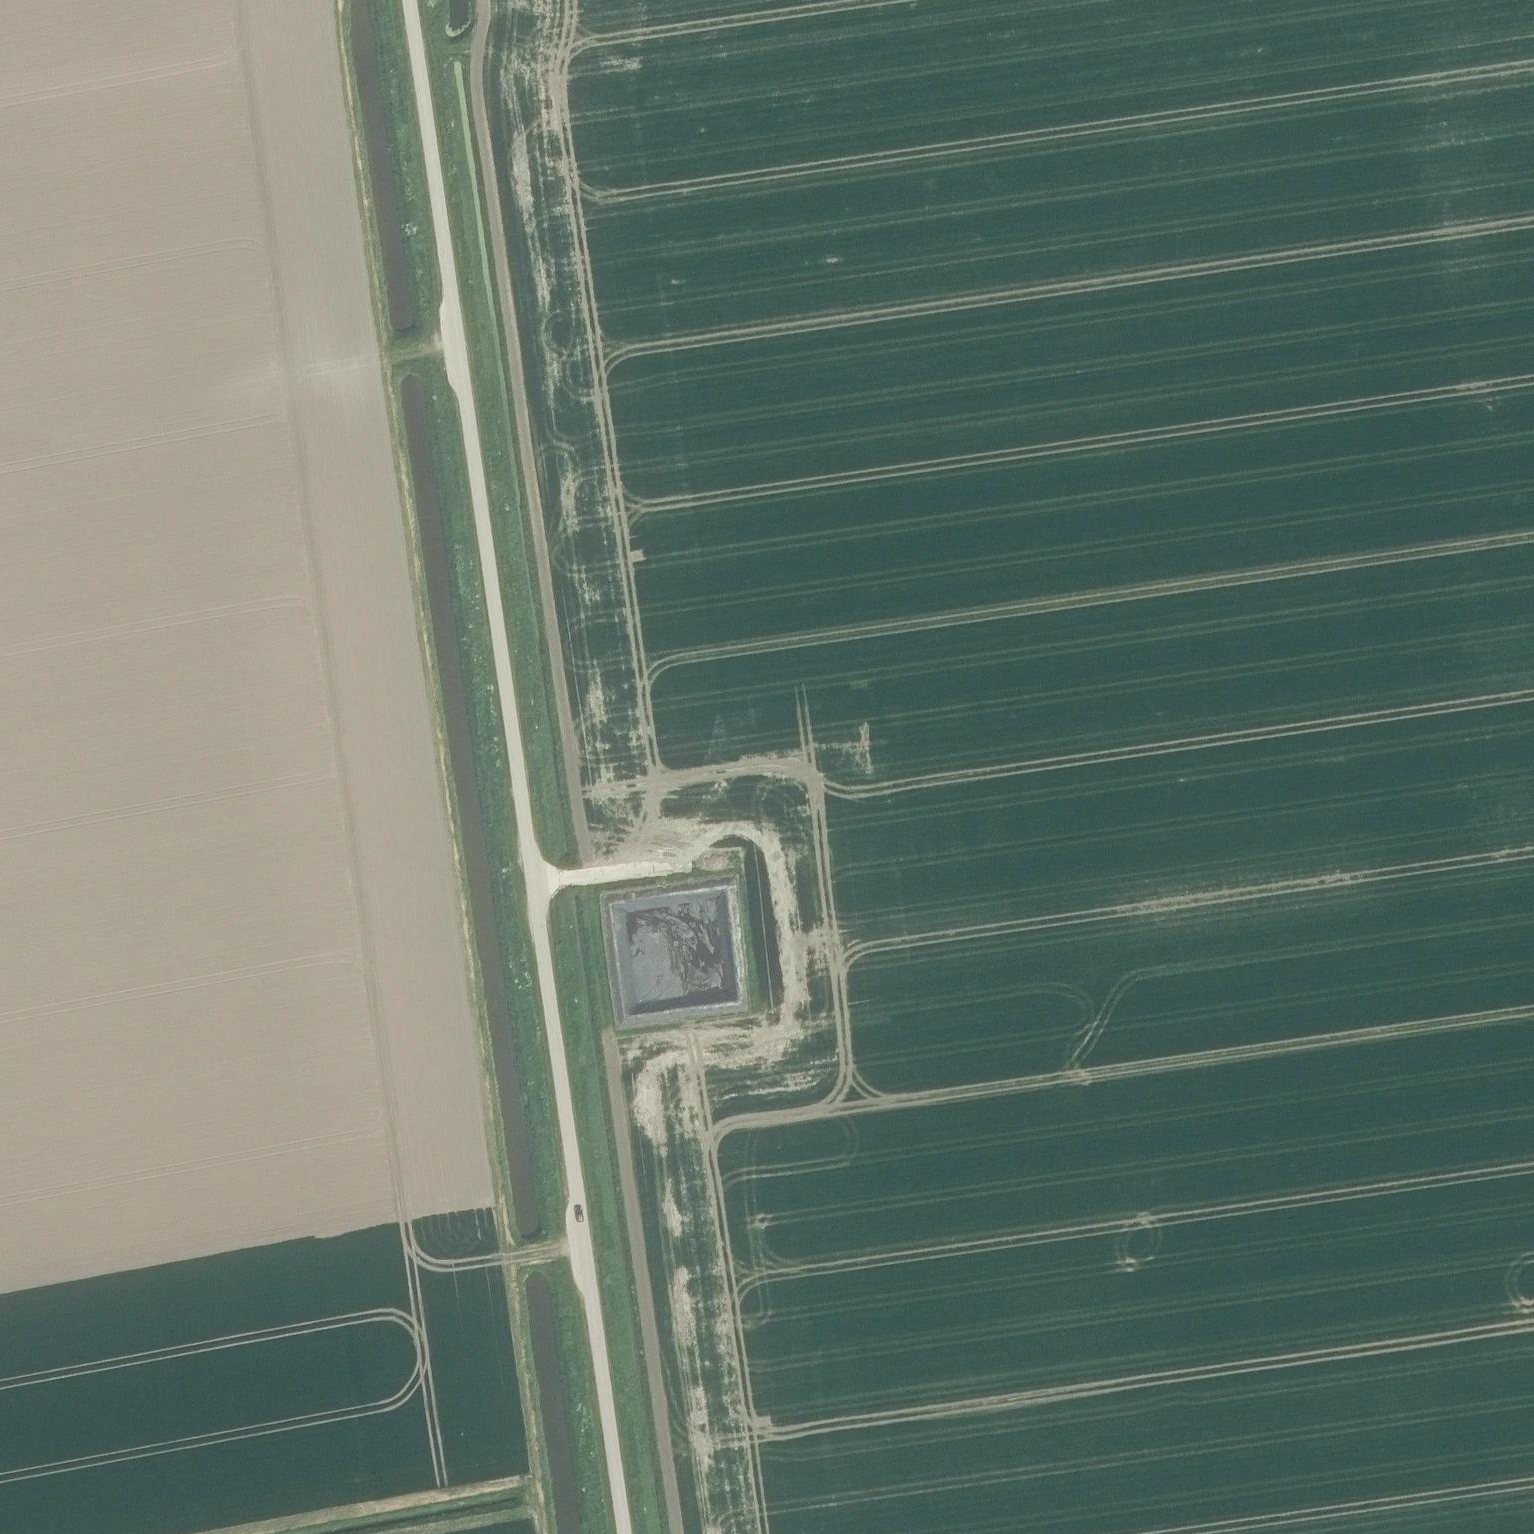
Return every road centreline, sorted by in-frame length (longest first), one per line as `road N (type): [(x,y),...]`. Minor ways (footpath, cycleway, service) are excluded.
road 1 (unclassified): [(620,1533),(405,0)]

